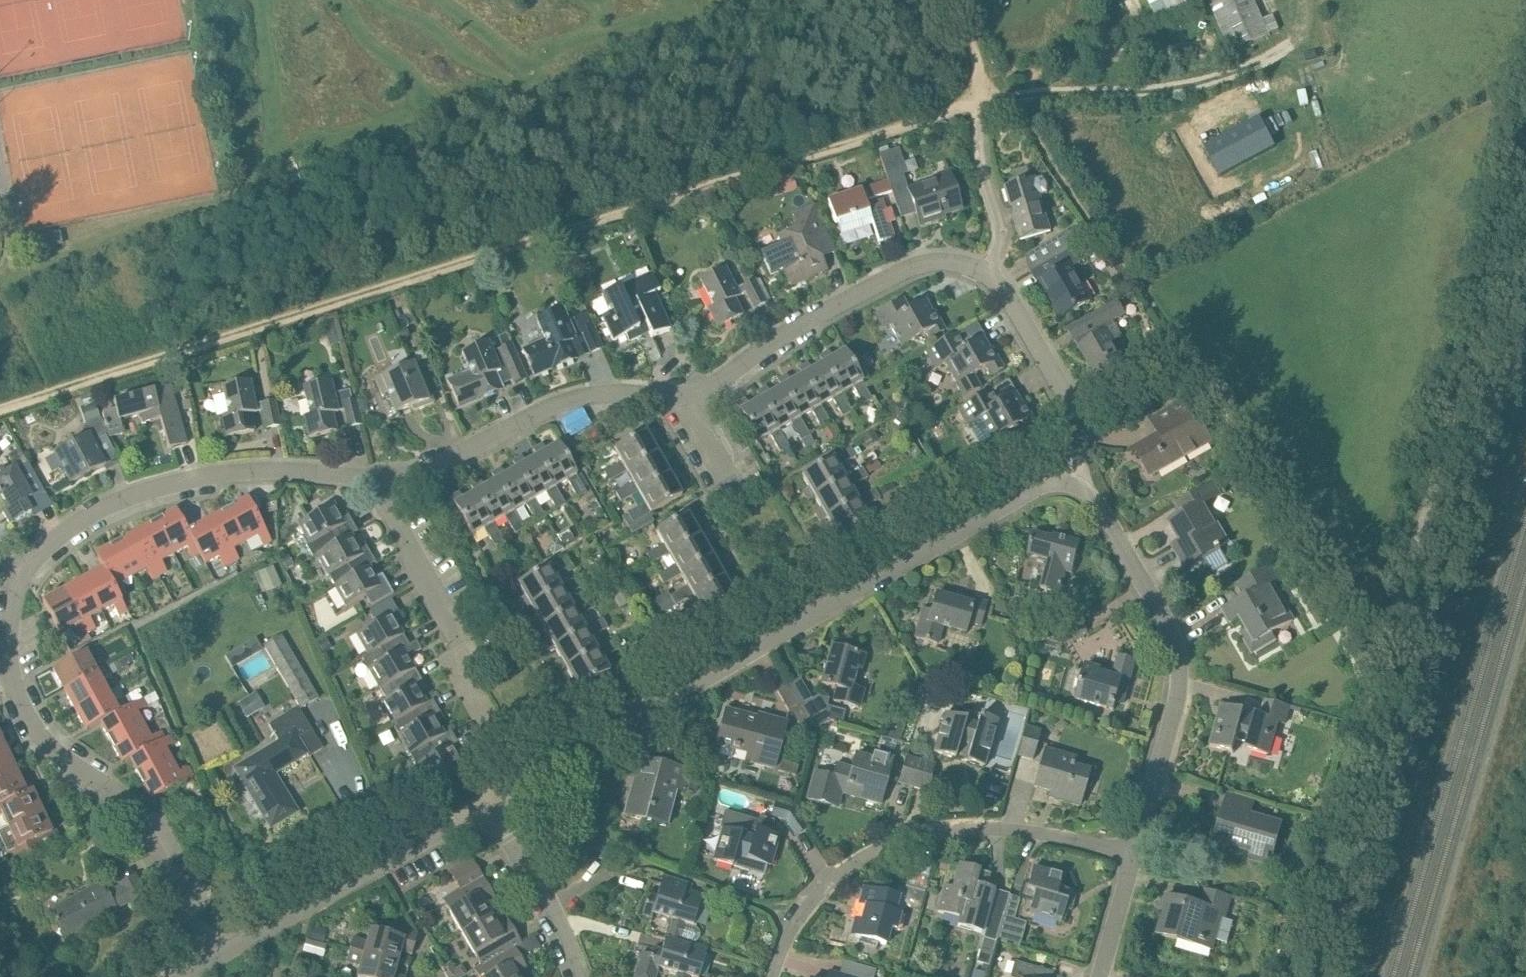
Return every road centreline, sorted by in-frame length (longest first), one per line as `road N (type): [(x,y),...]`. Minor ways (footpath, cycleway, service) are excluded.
road 1 (unclassified): [(0,411),(983,95)]
road 2 (residential): [(491,802),(1037,483),(1072,483)]
road 3 (residential): [(216,957),(138,819),(46,740),(22,708),(8,647),(24,571)]
road 4 (residential): [(775,976),(812,903),(846,867),(890,845),(949,830),(1012,829),(1133,855)]
road 5 (residential): [(1133,855),(1177,698),(1174,655),(1158,608),(1090,497),(1072,483)]
road 6 (residential): [(24,571),(77,521),(130,495),(195,477),(273,469),(383,477)]
road 7 (residential): [(685,396),(720,382),(815,311),(907,268),(943,261),(988,274)]
road 8 (residential): [(383,477),(432,467),(572,397),(685,396)]
road 9 (unclassified): [(216,957),(491,802)]
road 10 (residential): [(498,739),(464,679),(460,640),(383,477)]
road 11 (residential): [(988,274),(1070,401),(1072,483)]
road 12 (unclassified): [(988,274),(1002,226),(983,173),(983,95)]
road 13 (residential): [(1100,976),(1133,855)]

